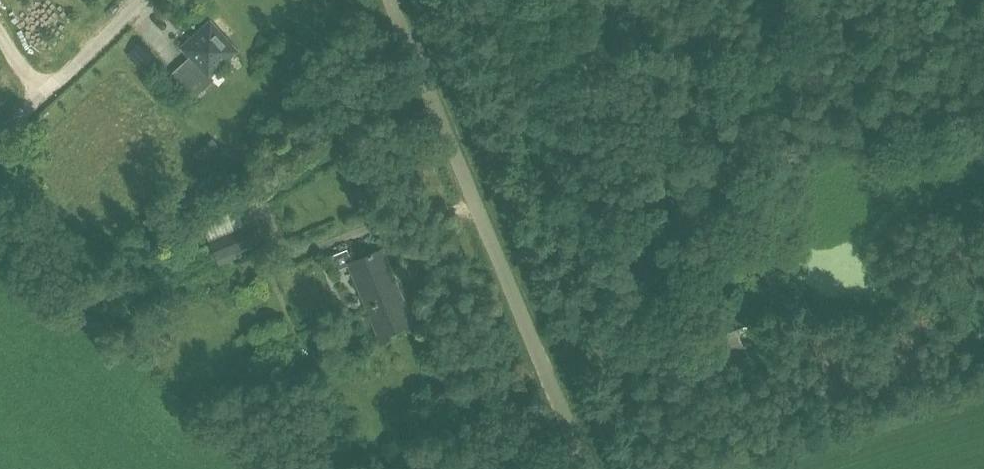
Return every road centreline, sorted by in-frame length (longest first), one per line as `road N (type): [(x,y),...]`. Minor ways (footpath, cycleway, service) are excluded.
road 1 (unclassified): [(592,468),(395,0)]

